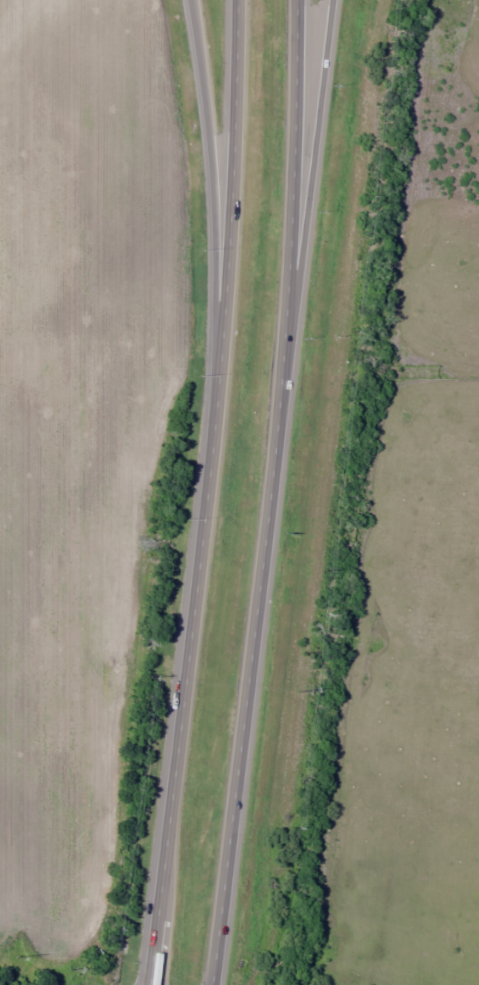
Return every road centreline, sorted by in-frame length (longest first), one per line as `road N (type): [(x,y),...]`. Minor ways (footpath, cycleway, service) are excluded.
road 1 (trunk): [(236,0),(220,363),(148,984)]
road 2 (trunk): [(211,984),(281,368),(297,0)]
road 3 (trunk): [(281,368),(331,0)]
road 4 (trunk): [(192,0),(211,160),(220,363)]

